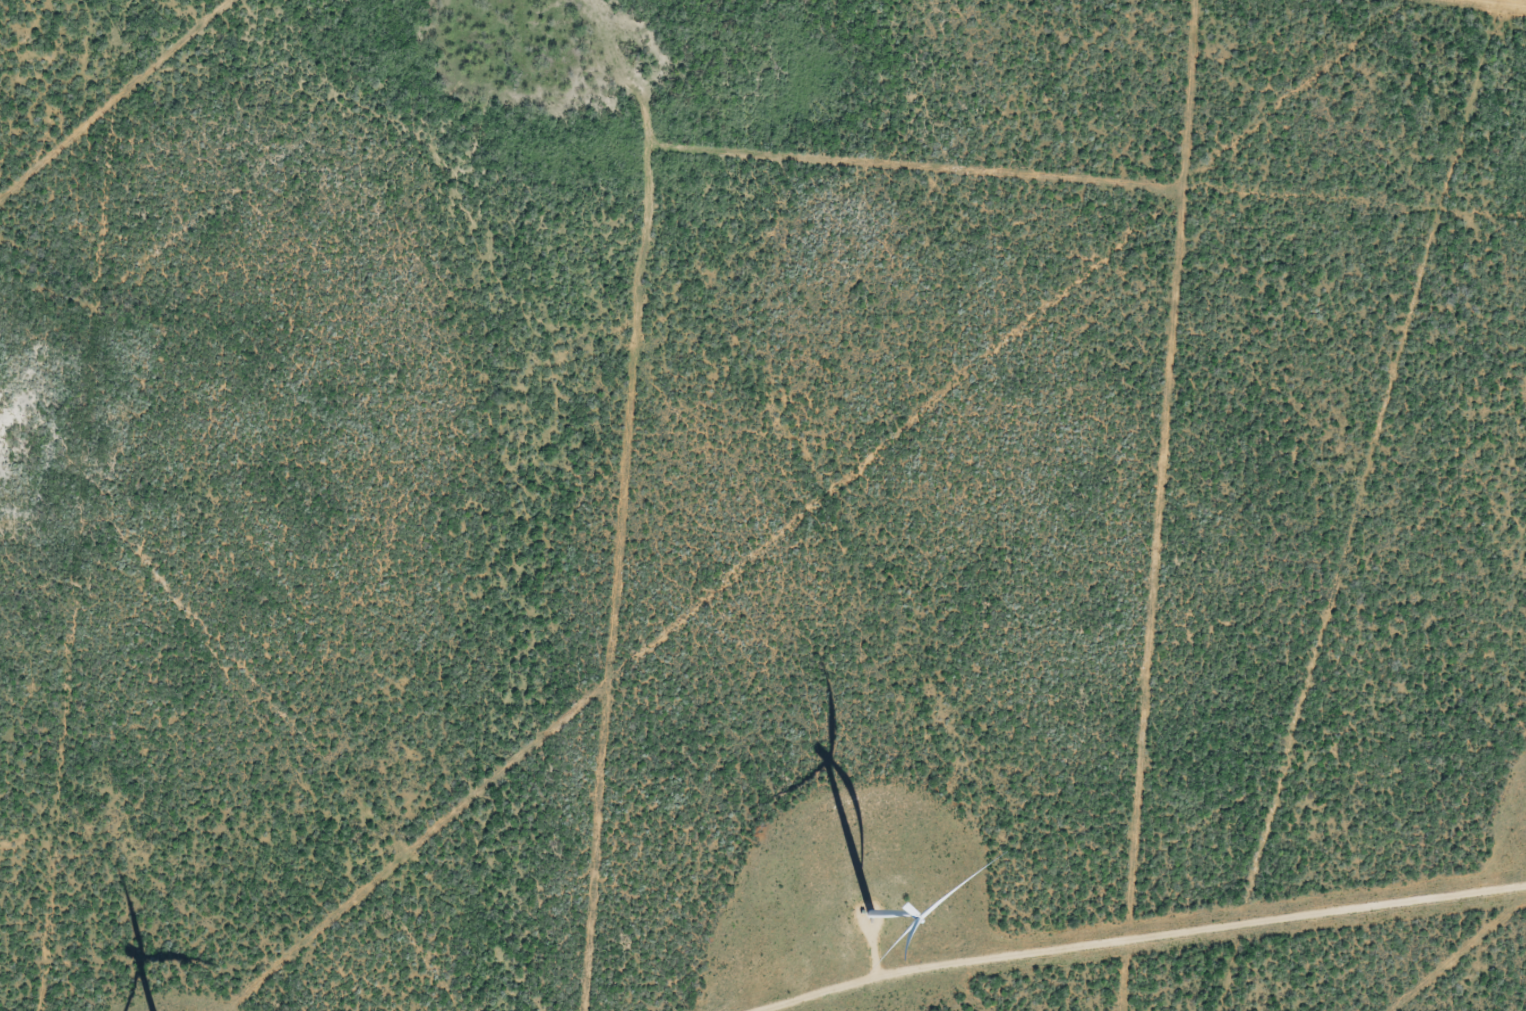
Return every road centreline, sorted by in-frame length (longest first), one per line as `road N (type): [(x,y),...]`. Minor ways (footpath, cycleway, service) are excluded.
road 1 (residential): [(1247,1010),(1523,0)]

